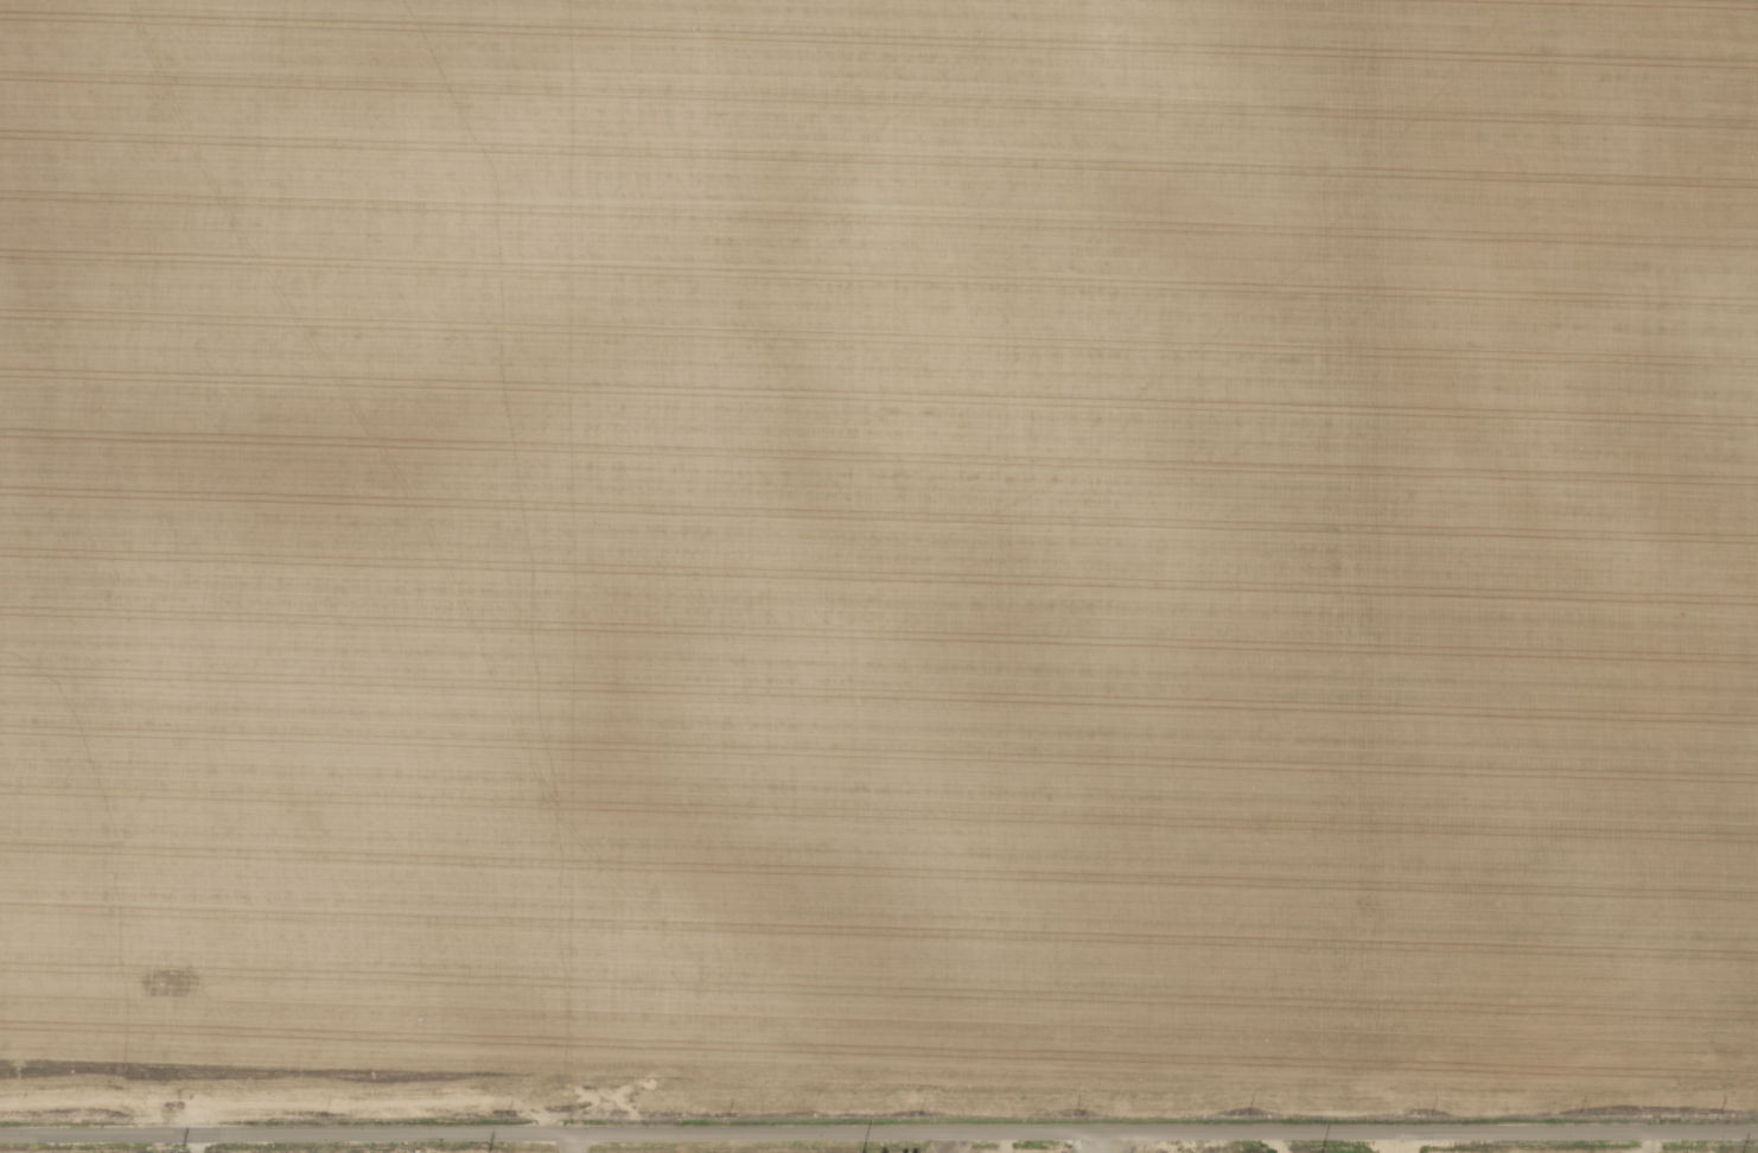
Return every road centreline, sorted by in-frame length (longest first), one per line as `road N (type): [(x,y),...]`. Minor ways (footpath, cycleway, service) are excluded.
road 1 (residential): [(0,1130),(1757,1128)]

